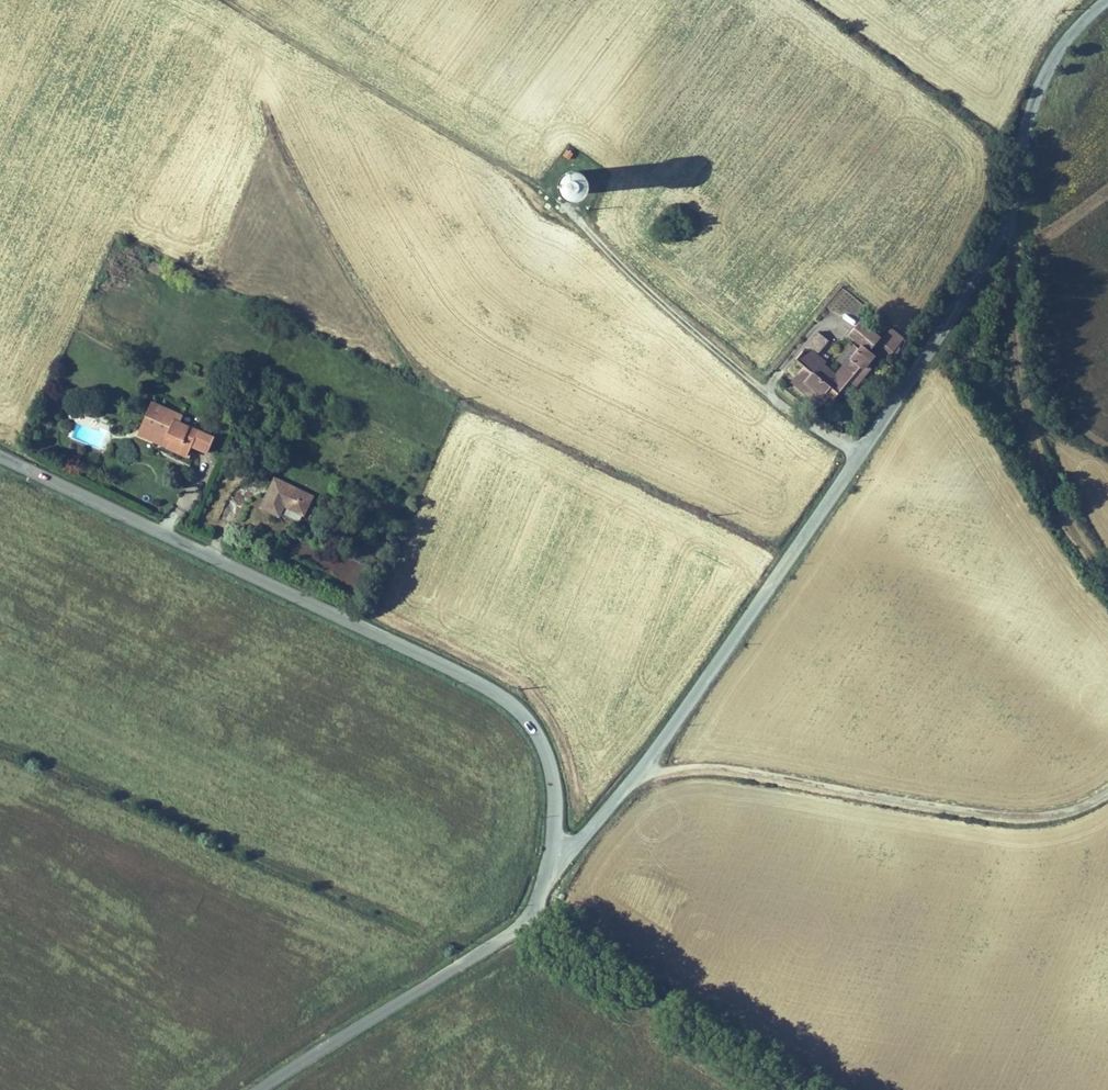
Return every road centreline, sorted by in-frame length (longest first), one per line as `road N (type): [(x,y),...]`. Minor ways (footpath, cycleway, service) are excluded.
road 1 (tertiary): [(1107,1),(1057,51),(1043,76),(1012,213),(935,343),(688,705),(555,866)]
road 2 (track): [(222,0),(538,187),(767,393),(860,454)]
road 3 (tertiary): [(0,452),(493,687),(520,707),(549,752),(555,866)]
road 4 (track): [(641,769),(744,769),(1002,814),(1067,810),(1107,791)]
road 5 (track): [(1107,578),(1061,515),(1032,445),(1014,348),(1012,213)]
road 6 (tertiary): [(532,920),(258,1089)]
road 7 (tertiary): [(532,920),(794,1089)]

